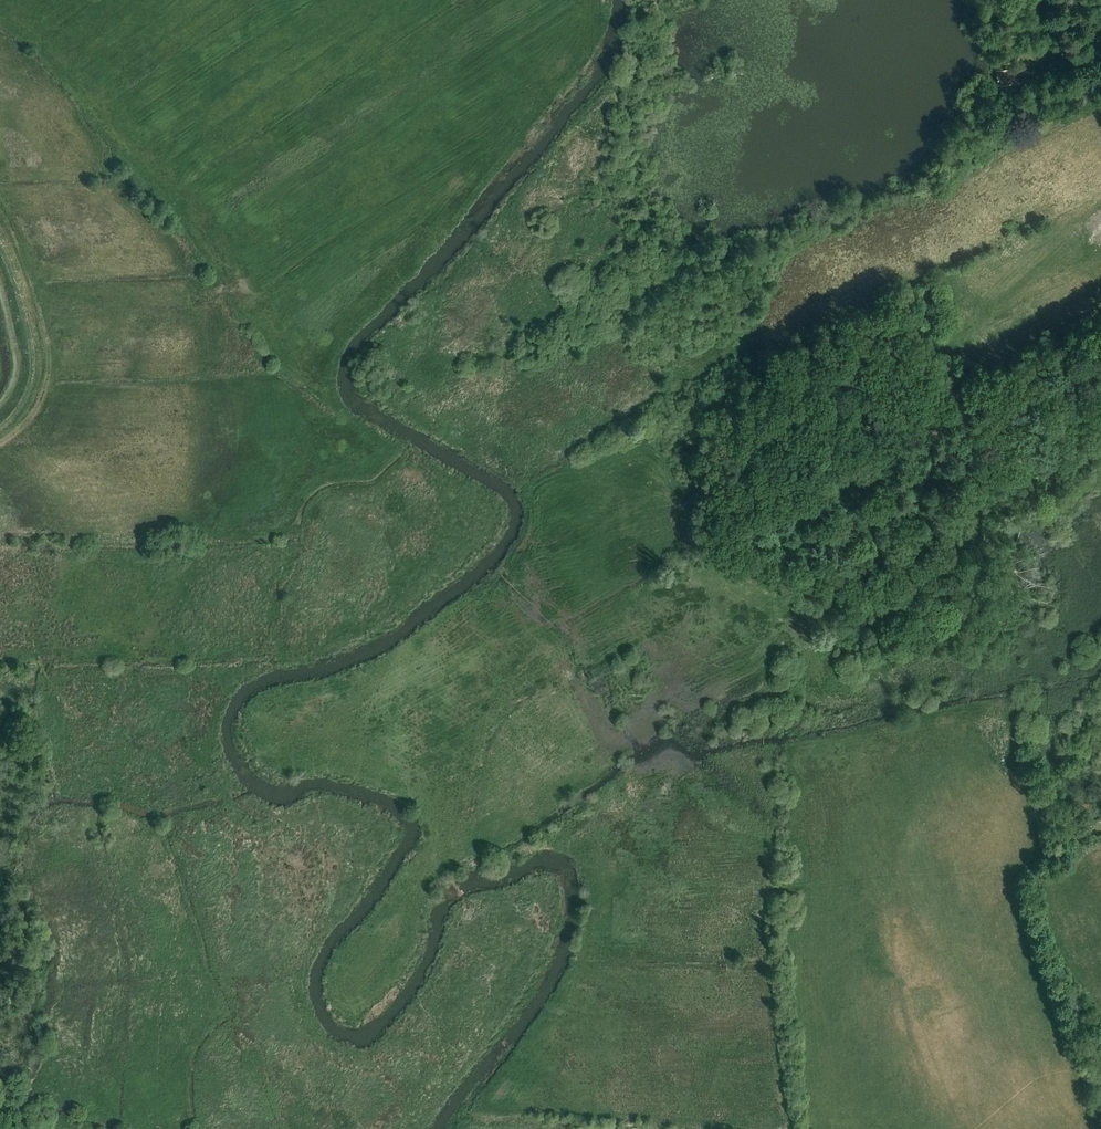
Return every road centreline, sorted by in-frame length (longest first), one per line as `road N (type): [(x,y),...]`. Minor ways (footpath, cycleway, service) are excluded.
road 1 (track): [(0,444),(35,419),(52,380),(33,268),(0,206)]

